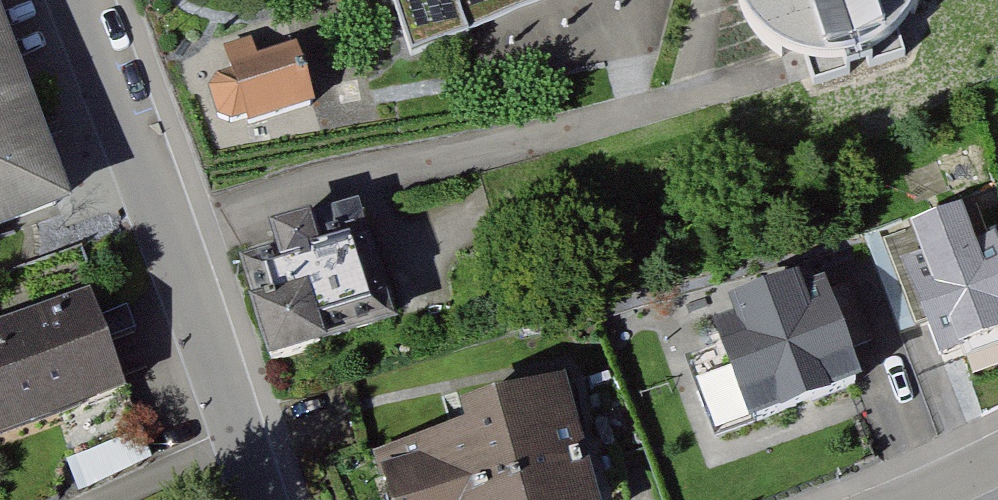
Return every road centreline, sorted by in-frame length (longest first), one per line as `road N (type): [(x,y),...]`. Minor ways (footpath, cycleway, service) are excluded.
road 1 (residential): [(265,499),(85,0)]

